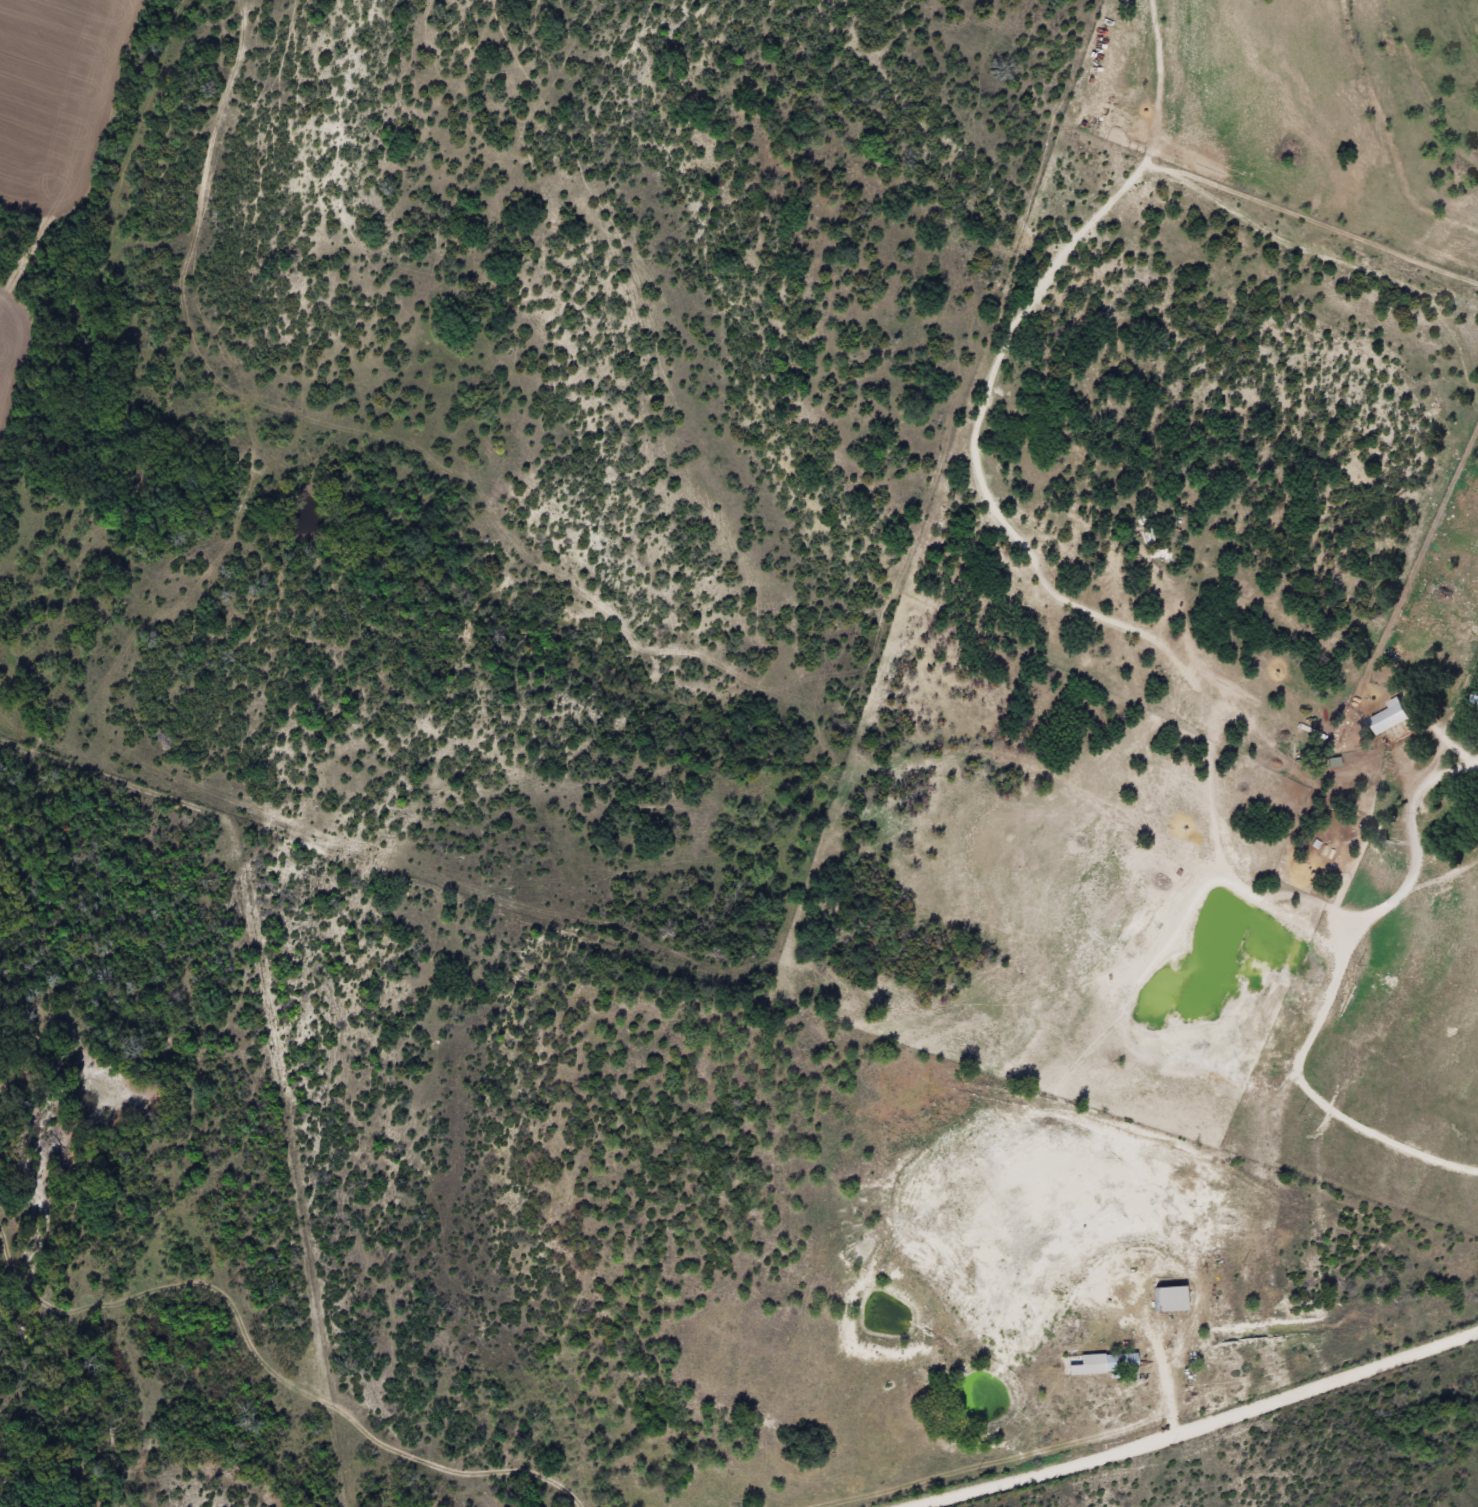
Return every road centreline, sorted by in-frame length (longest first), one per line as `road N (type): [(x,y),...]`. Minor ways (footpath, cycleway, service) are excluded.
road 1 (residential): [(1477,1305),(1387,1349),(862,1506)]

